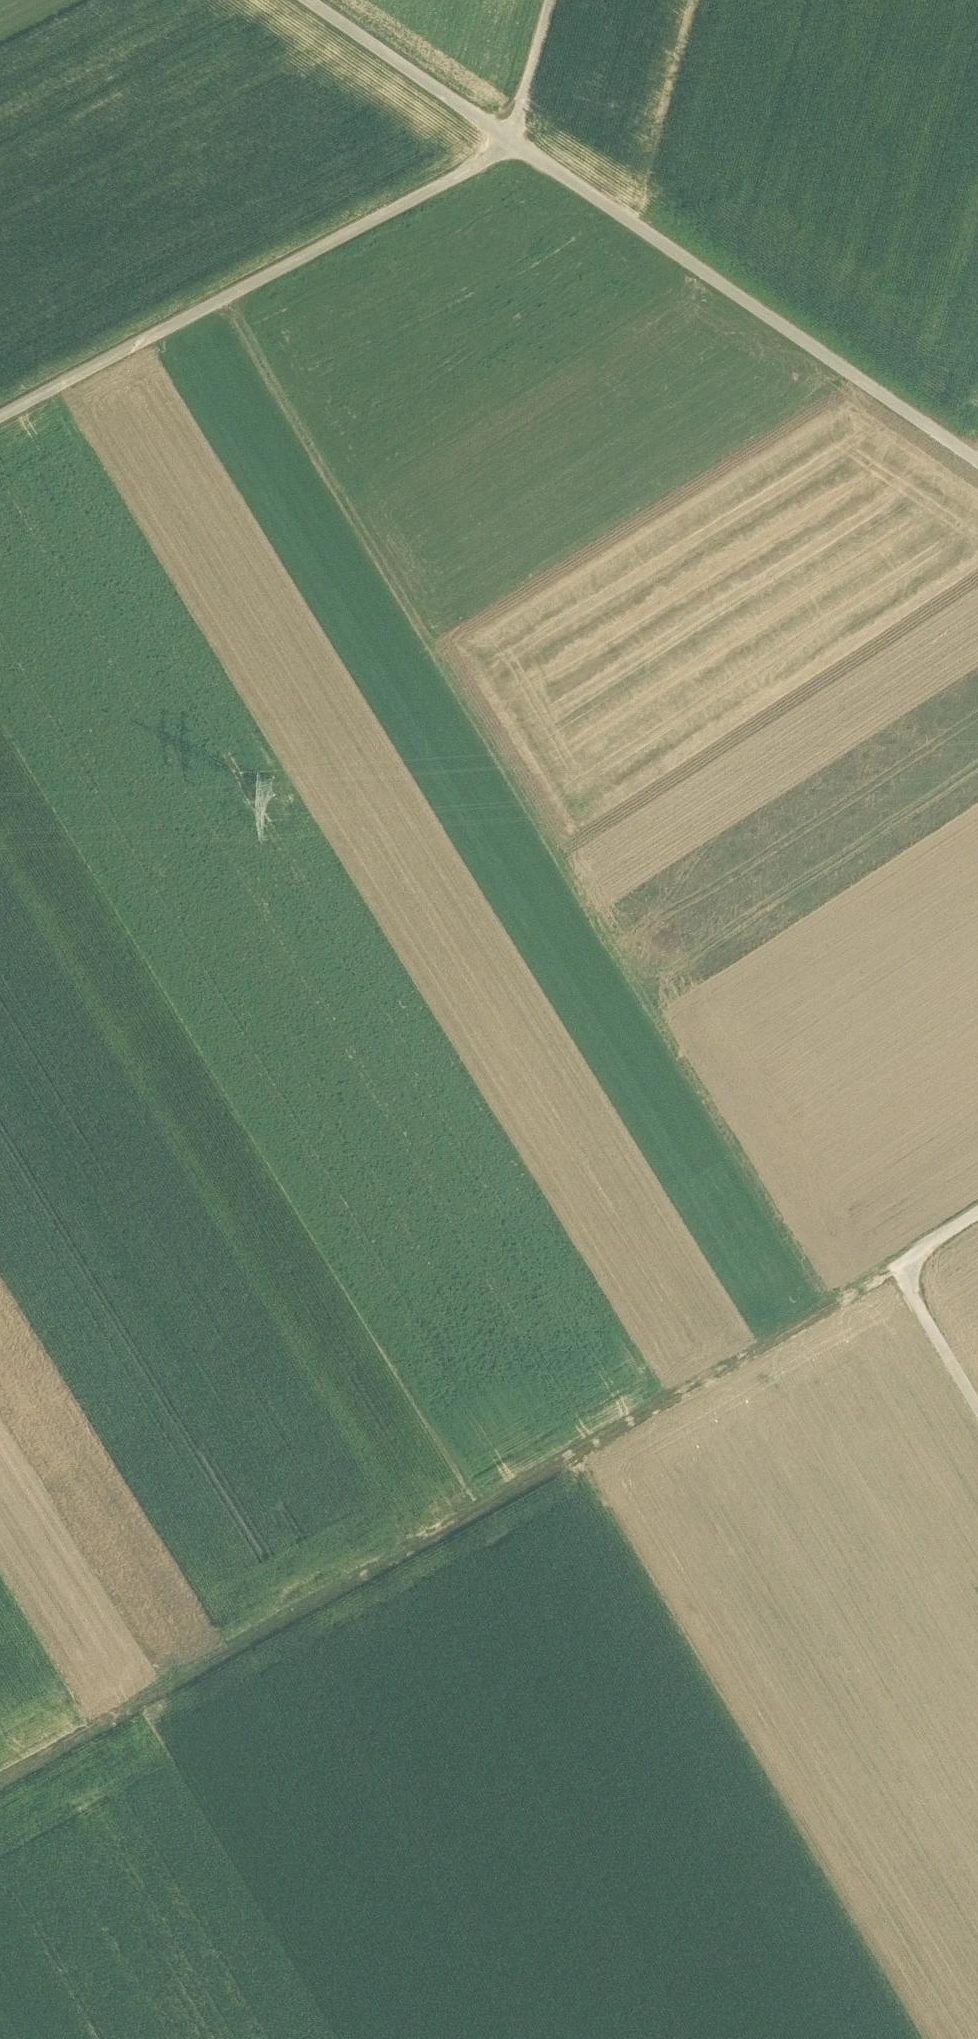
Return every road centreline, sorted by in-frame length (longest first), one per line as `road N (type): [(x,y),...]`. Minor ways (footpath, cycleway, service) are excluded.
road 1 (track): [(222,300),(831,1310)]
road 2 (track): [(908,1274),(896,1270),(679,1399),(0,1772)]
road 3 (track): [(504,141),(482,166),(0,417)]
road 4 (track): [(977,465),(504,141)]
road 5 (track): [(504,141),(300,0)]
road 6 (track): [(977,1407),(908,1274)]
road 7 (track): [(552,0),(520,114),(504,141)]

